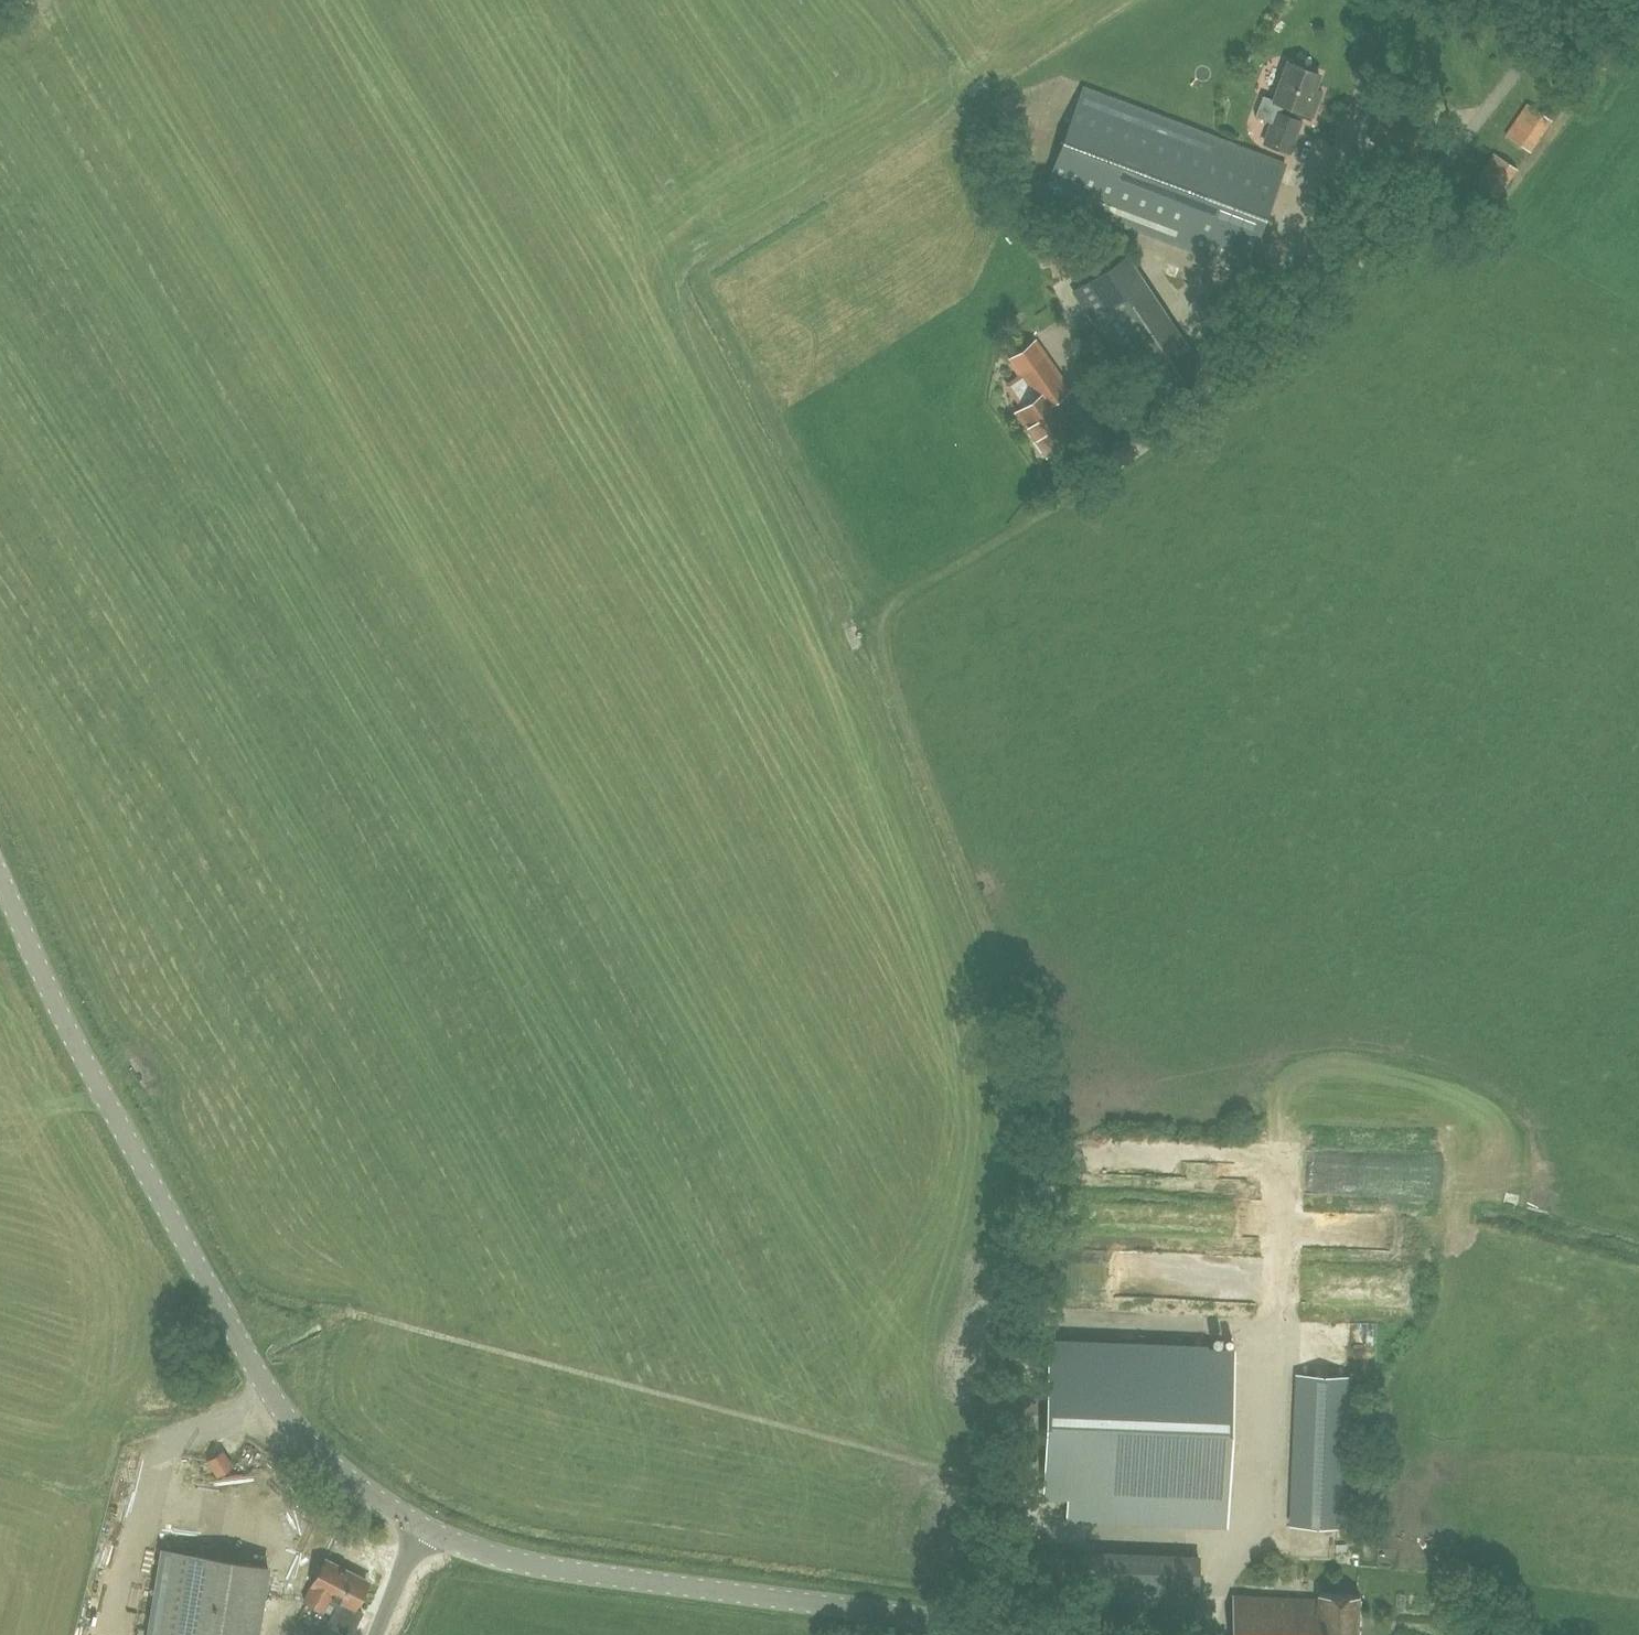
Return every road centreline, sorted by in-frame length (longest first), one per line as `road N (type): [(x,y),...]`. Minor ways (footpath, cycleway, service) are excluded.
road 1 (tertiary): [(420,1530),(315,1450),(254,1369),(0,882)]
road 2 (unclassified): [(1016,523),(1217,395),(1279,345),(1414,200),(1564,0)]
road 3 (tertiary): [(1009,1634),(540,1566),(420,1530)]

